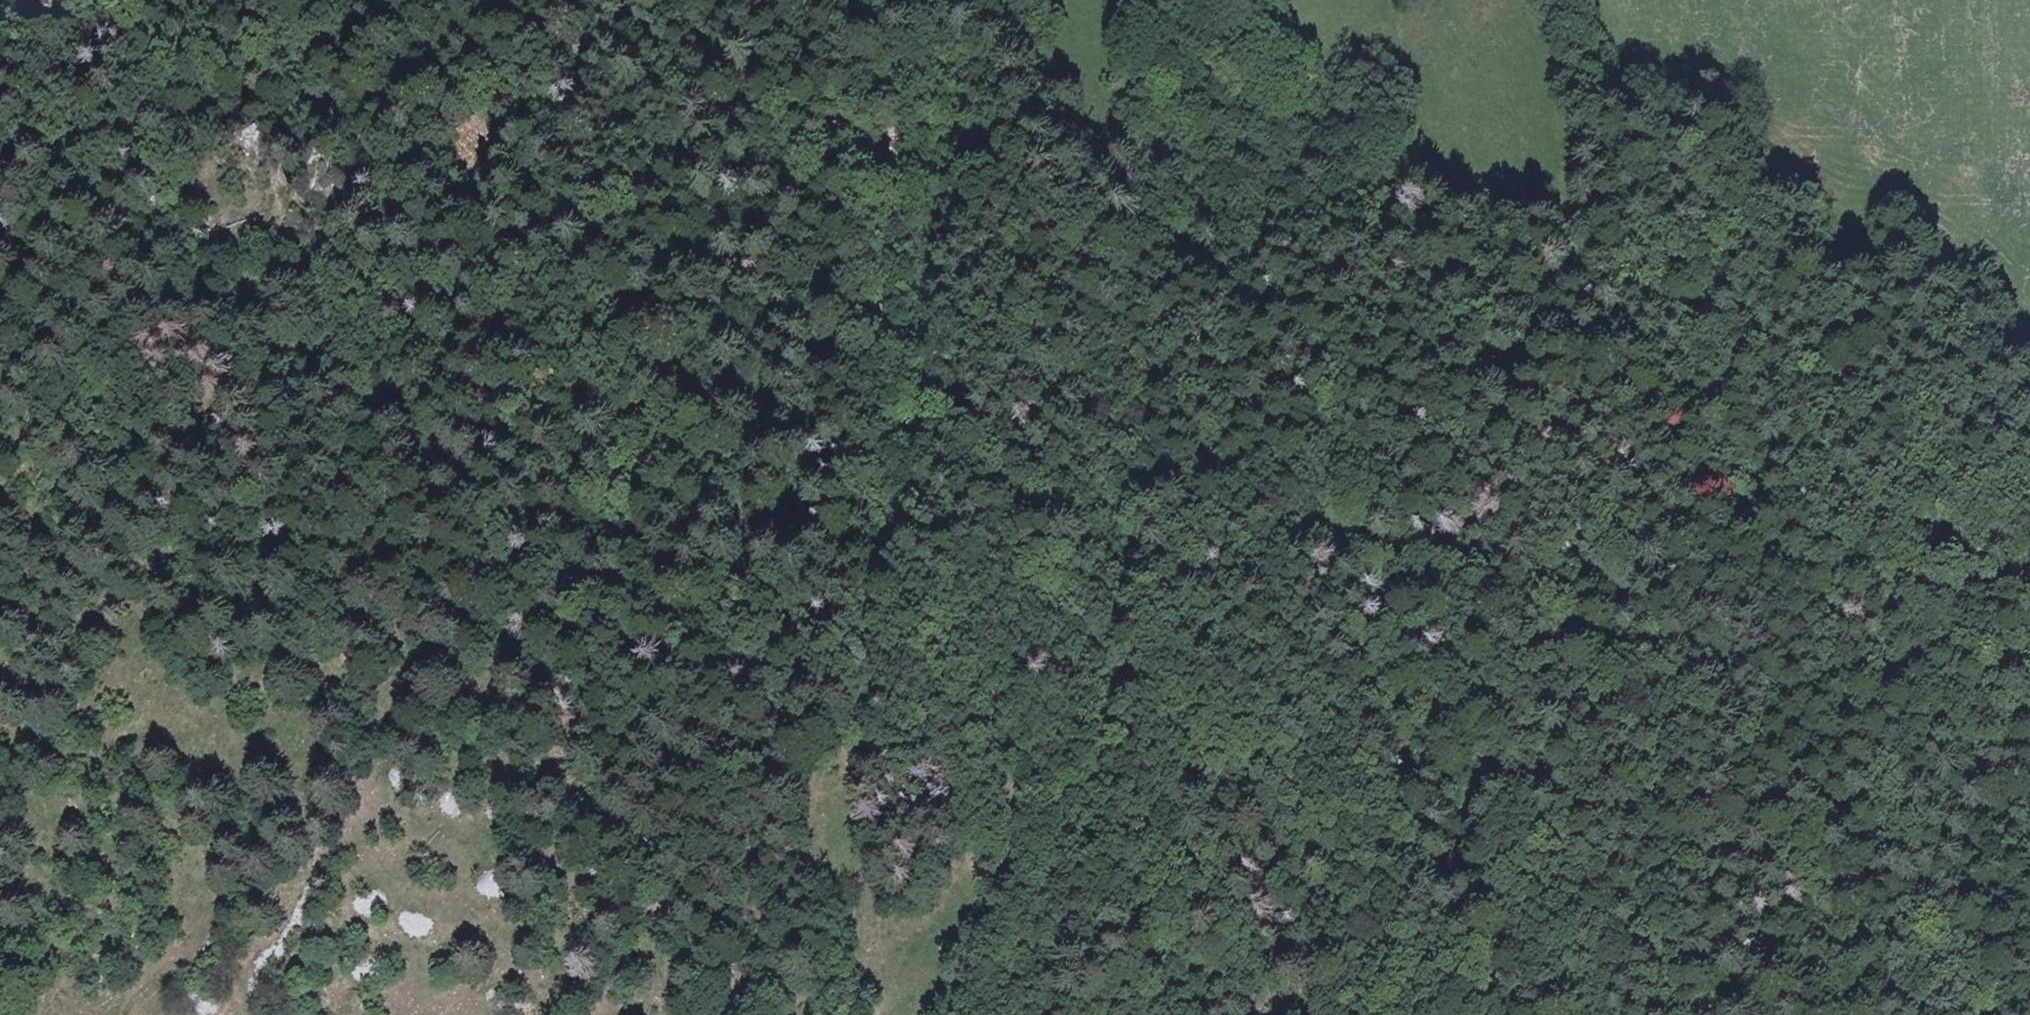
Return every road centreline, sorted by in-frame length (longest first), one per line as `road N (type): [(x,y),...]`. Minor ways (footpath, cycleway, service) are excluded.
road 1 (track): [(855,0),(871,68),(878,563),(967,655),(1000,863),(993,922),(962,1014)]

